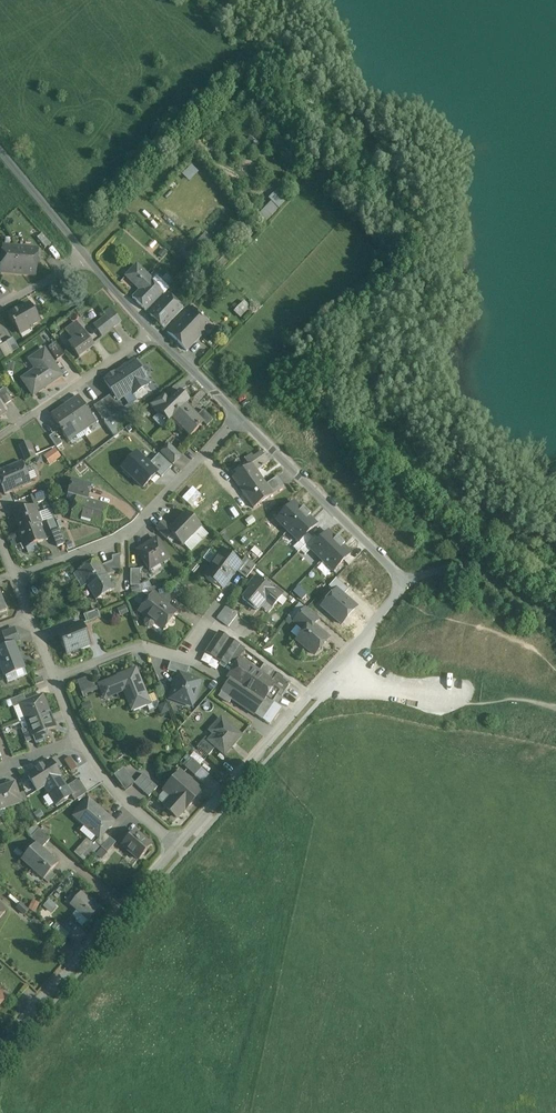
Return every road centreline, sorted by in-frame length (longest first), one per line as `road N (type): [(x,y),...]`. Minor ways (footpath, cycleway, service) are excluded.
road 1 (residential): [(240,415),(409,577),(178,848)]
road 2 (residential): [(240,415),(126,535),(18,580)]
road 3 (residential): [(178,848),(0,1051)]
road 4 (track): [(339,663),(372,676),(555,705)]
road 5 (residential): [(0,436),(154,333)]
road 6 (residential): [(178,848),(111,786),(78,740)]
road 7 (residential): [(186,655),(148,644),(53,678)]
road 8 (residential): [(0,153),(83,251)]

